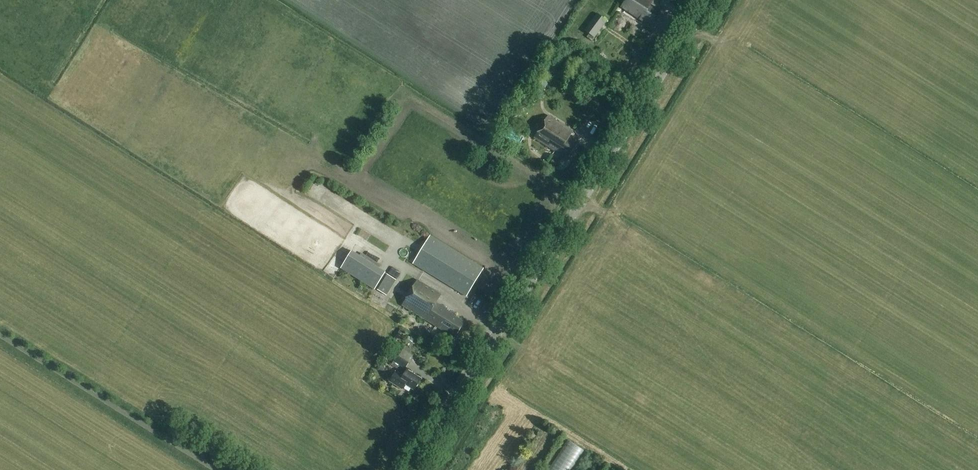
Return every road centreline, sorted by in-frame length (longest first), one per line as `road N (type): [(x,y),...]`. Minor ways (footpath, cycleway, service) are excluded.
road 1 (tertiary): [(409,469),(709,0)]

